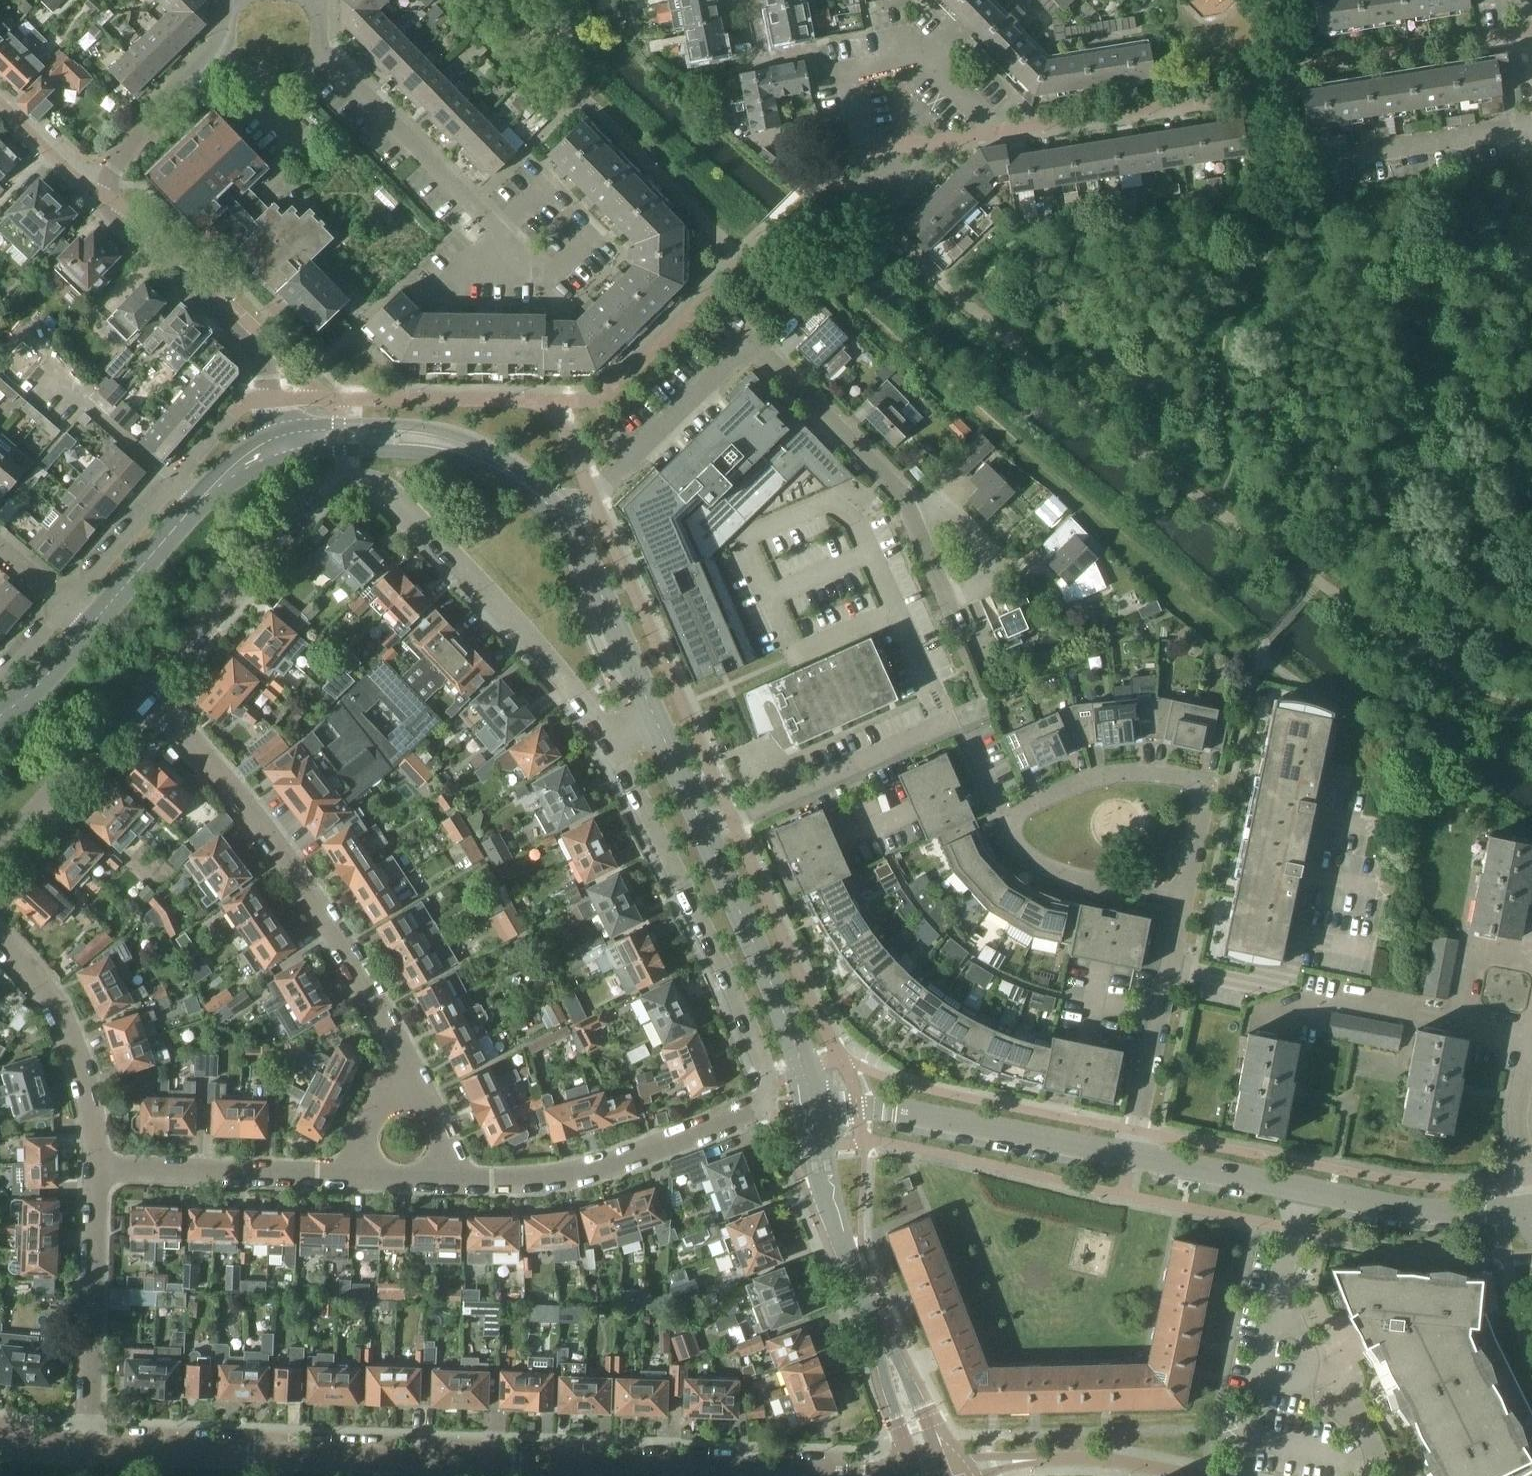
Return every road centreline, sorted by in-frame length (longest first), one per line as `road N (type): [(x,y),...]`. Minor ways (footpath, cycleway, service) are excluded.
road 1 (tertiary): [(880,1475),(85,1447)]
road 2 (residential): [(612,738),(737,997),(767,1073),(767,1095),(575,1174),(464,1179)]
road 3 (residential): [(145,688),(310,497),(356,479),(394,495),(612,738)]
road 4 (residential): [(563,518),(751,340),(912,502)]
road 5 (residential): [(402,1052),(330,922),(249,810),(145,688)]
road 6 (tertiary): [(813,1108),(805,1068),(658,716)]
road 7 (residential): [(1183,910),(1213,776),(1119,769),(997,823)]
road 8 (tertiary): [(287,442),(405,436),(480,454),(524,480),(563,518)]
road 9 (residential): [(1301,1190),(1245,1475)]
road 10 (residential): [(272,397),(260,356),(92,183)]
road 11 (unclassified): [(857,1107),(1132,1157)]
road 12 (residential): [(85,1447),(99,1169)]
road 13 (residential): [(912,502),(948,604),(1013,576),(951,500)]
road 14 (residential): [(478,201),(327,47),(312,0)]
road 15 (residential): [(1132,1157),(1183,910)]
road 16 (residential): [(99,1169),(69,1035),(0,945)]
road 17 (residential): [(99,1169),(347,1176)]
road 18 (tertiary): [(879,1335),(828,1202),(813,1108)]
road 19 (residential): [(92,183),(219,43),(241,0)]
road 20 (unclassified): [(1301,1190),(1418,1209),(1531,1209)]
road 21 (residential): [(1307,179),(1531,138)]
road 22 (tertiary): [(658,716),(563,518)]
road 23 (residential): [(0,848),(145,688)]
road 24 (residential): [(1183,910),(1032,862),(997,823)]
road 25 (unclassified): [(1132,1157),(1301,1190)]
road 26 (tertiary): [(93,624),(198,503)]
road 27 (residential): [(168,475),(62,594)]
road 28 (tertiary): [(945,1475),(910,1386),(879,1335)]
road 29 (tertiary): [(879,1335),(890,1393),(922,1475)]
road 30 (residential): [(464,1179),(402,1052)]
road 31 (residential): [(347,1176),(402,1052)]
road 32 (tertiary): [(0,714),(93,624)]

